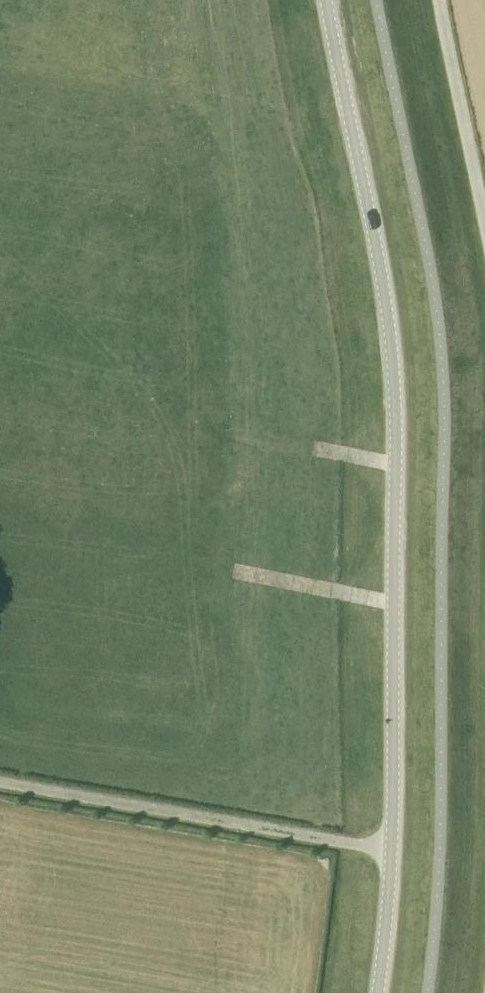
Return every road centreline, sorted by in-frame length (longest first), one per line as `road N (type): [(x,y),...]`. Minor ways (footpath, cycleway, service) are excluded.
road 1 (unclassified): [(379,992),(392,852),(395,408),(380,267),(328,0)]
road 2 (track): [(439,0),(484,228)]

